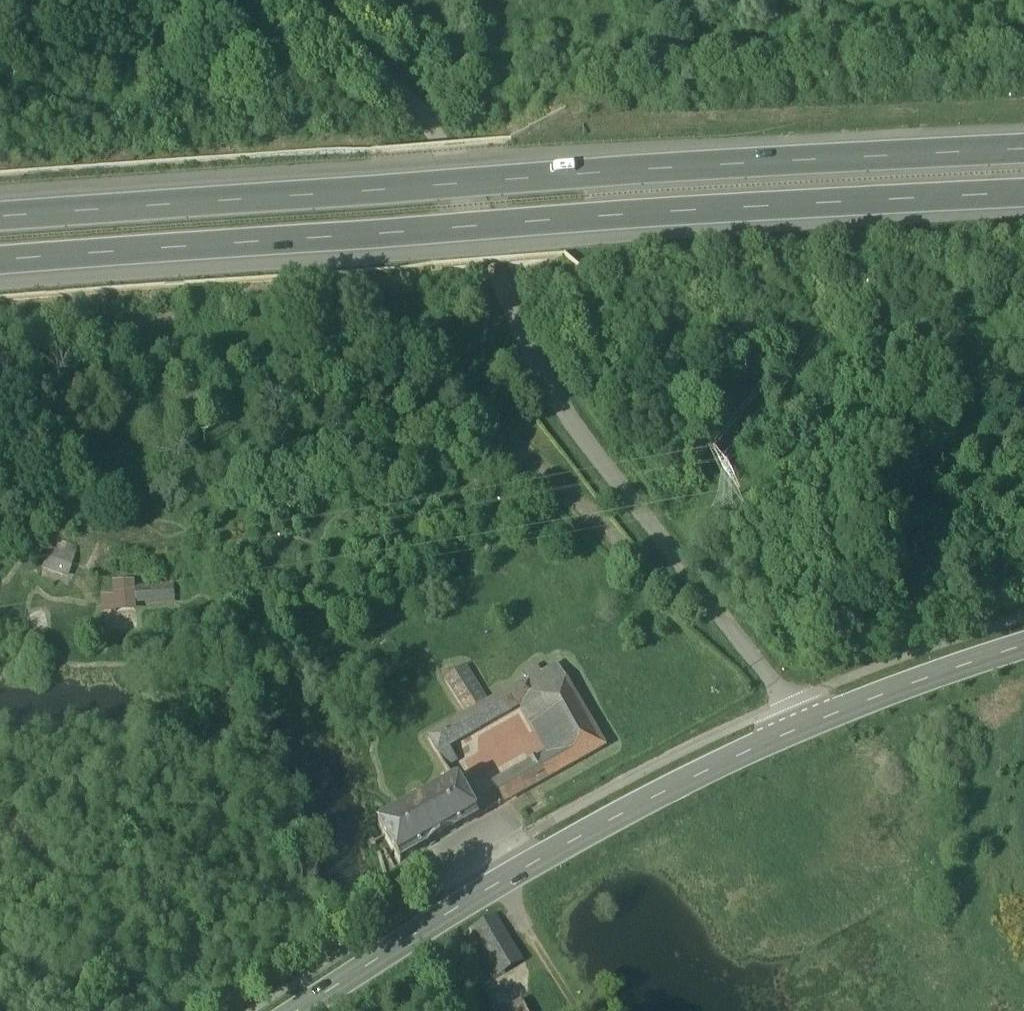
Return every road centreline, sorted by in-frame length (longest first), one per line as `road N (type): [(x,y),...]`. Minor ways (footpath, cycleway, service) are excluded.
road 1 (motorway): [(1023,153),(424,191),(0,229)]
road 2 (motorway): [(0,273),(568,225),(1023,199)]
road 3 (unclassified): [(796,733),(788,705),(609,476),(538,369),(436,117),(305,0)]
road 4 (tertiary): [(302,1010),(502,883),(796,733)]
road 5 (tertiary): [(796,733),(1023,649)]
road 6 (track): [(502,883),(575,1010)]

